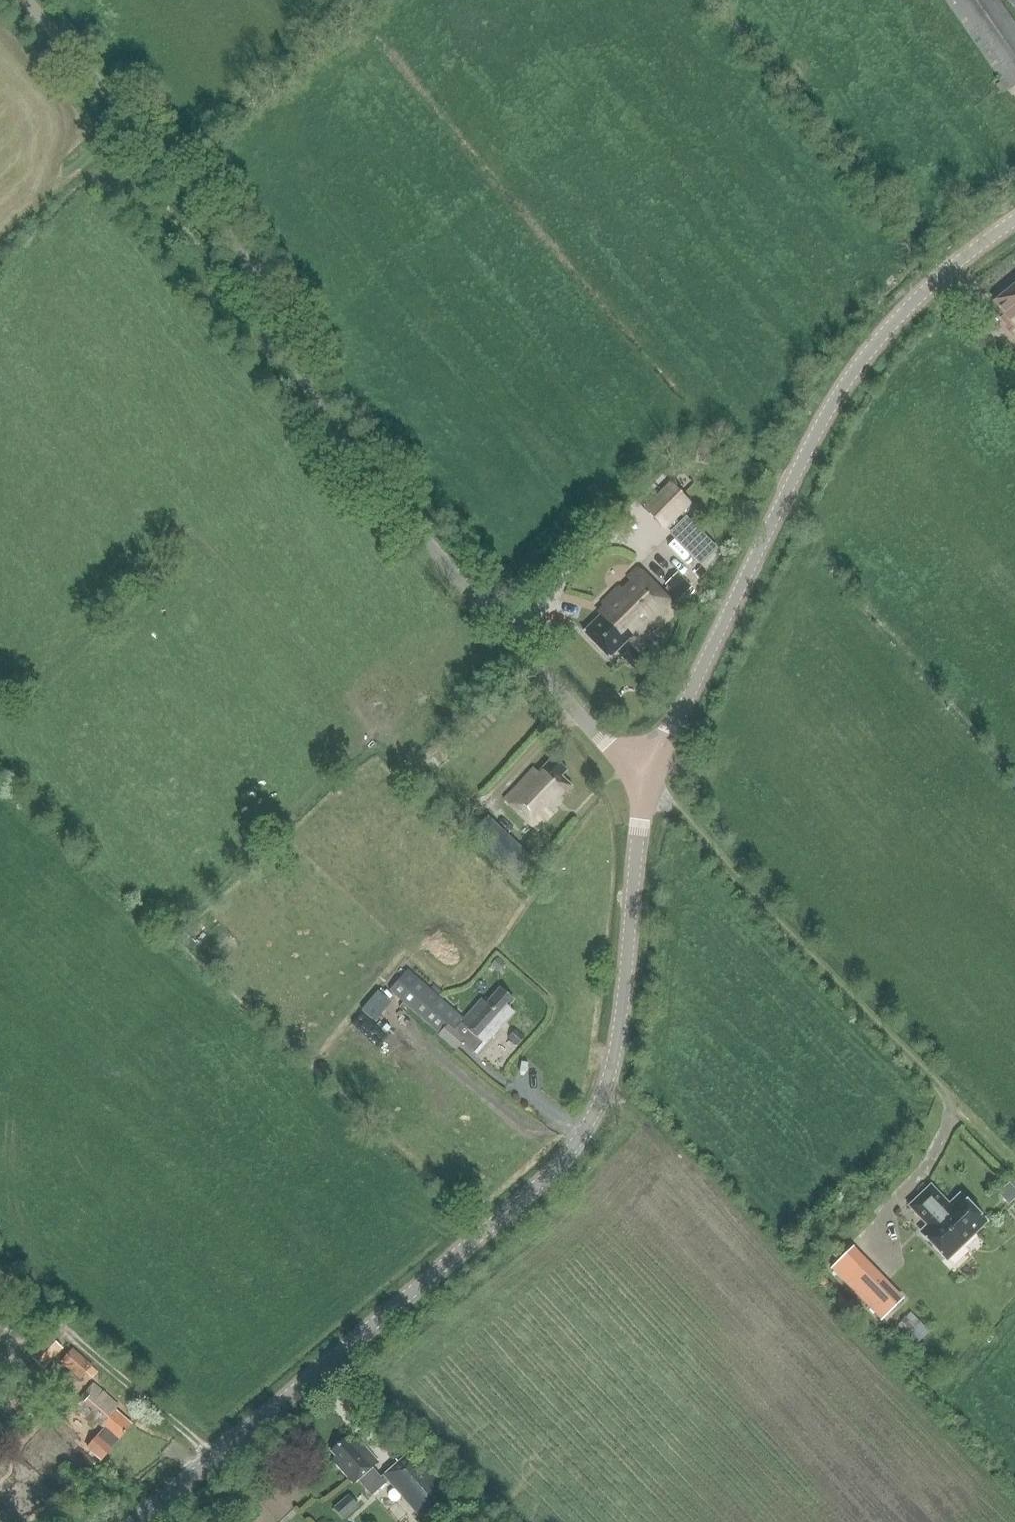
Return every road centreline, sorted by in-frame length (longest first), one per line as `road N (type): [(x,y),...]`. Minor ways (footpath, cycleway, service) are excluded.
road 1 (unclassified): [(647,780),(321,406),(297,362),(277,295),(247,246),(19,0)]
road 2 (tertiary): [(147,1521),(573,1146),(612,1062),(632,847),(647,780)]
road 3 (tertiary): [(647,780),(848,373),(943,269),(1014,222)]
road 4 (track): [(647,780),(1014,1167)]

